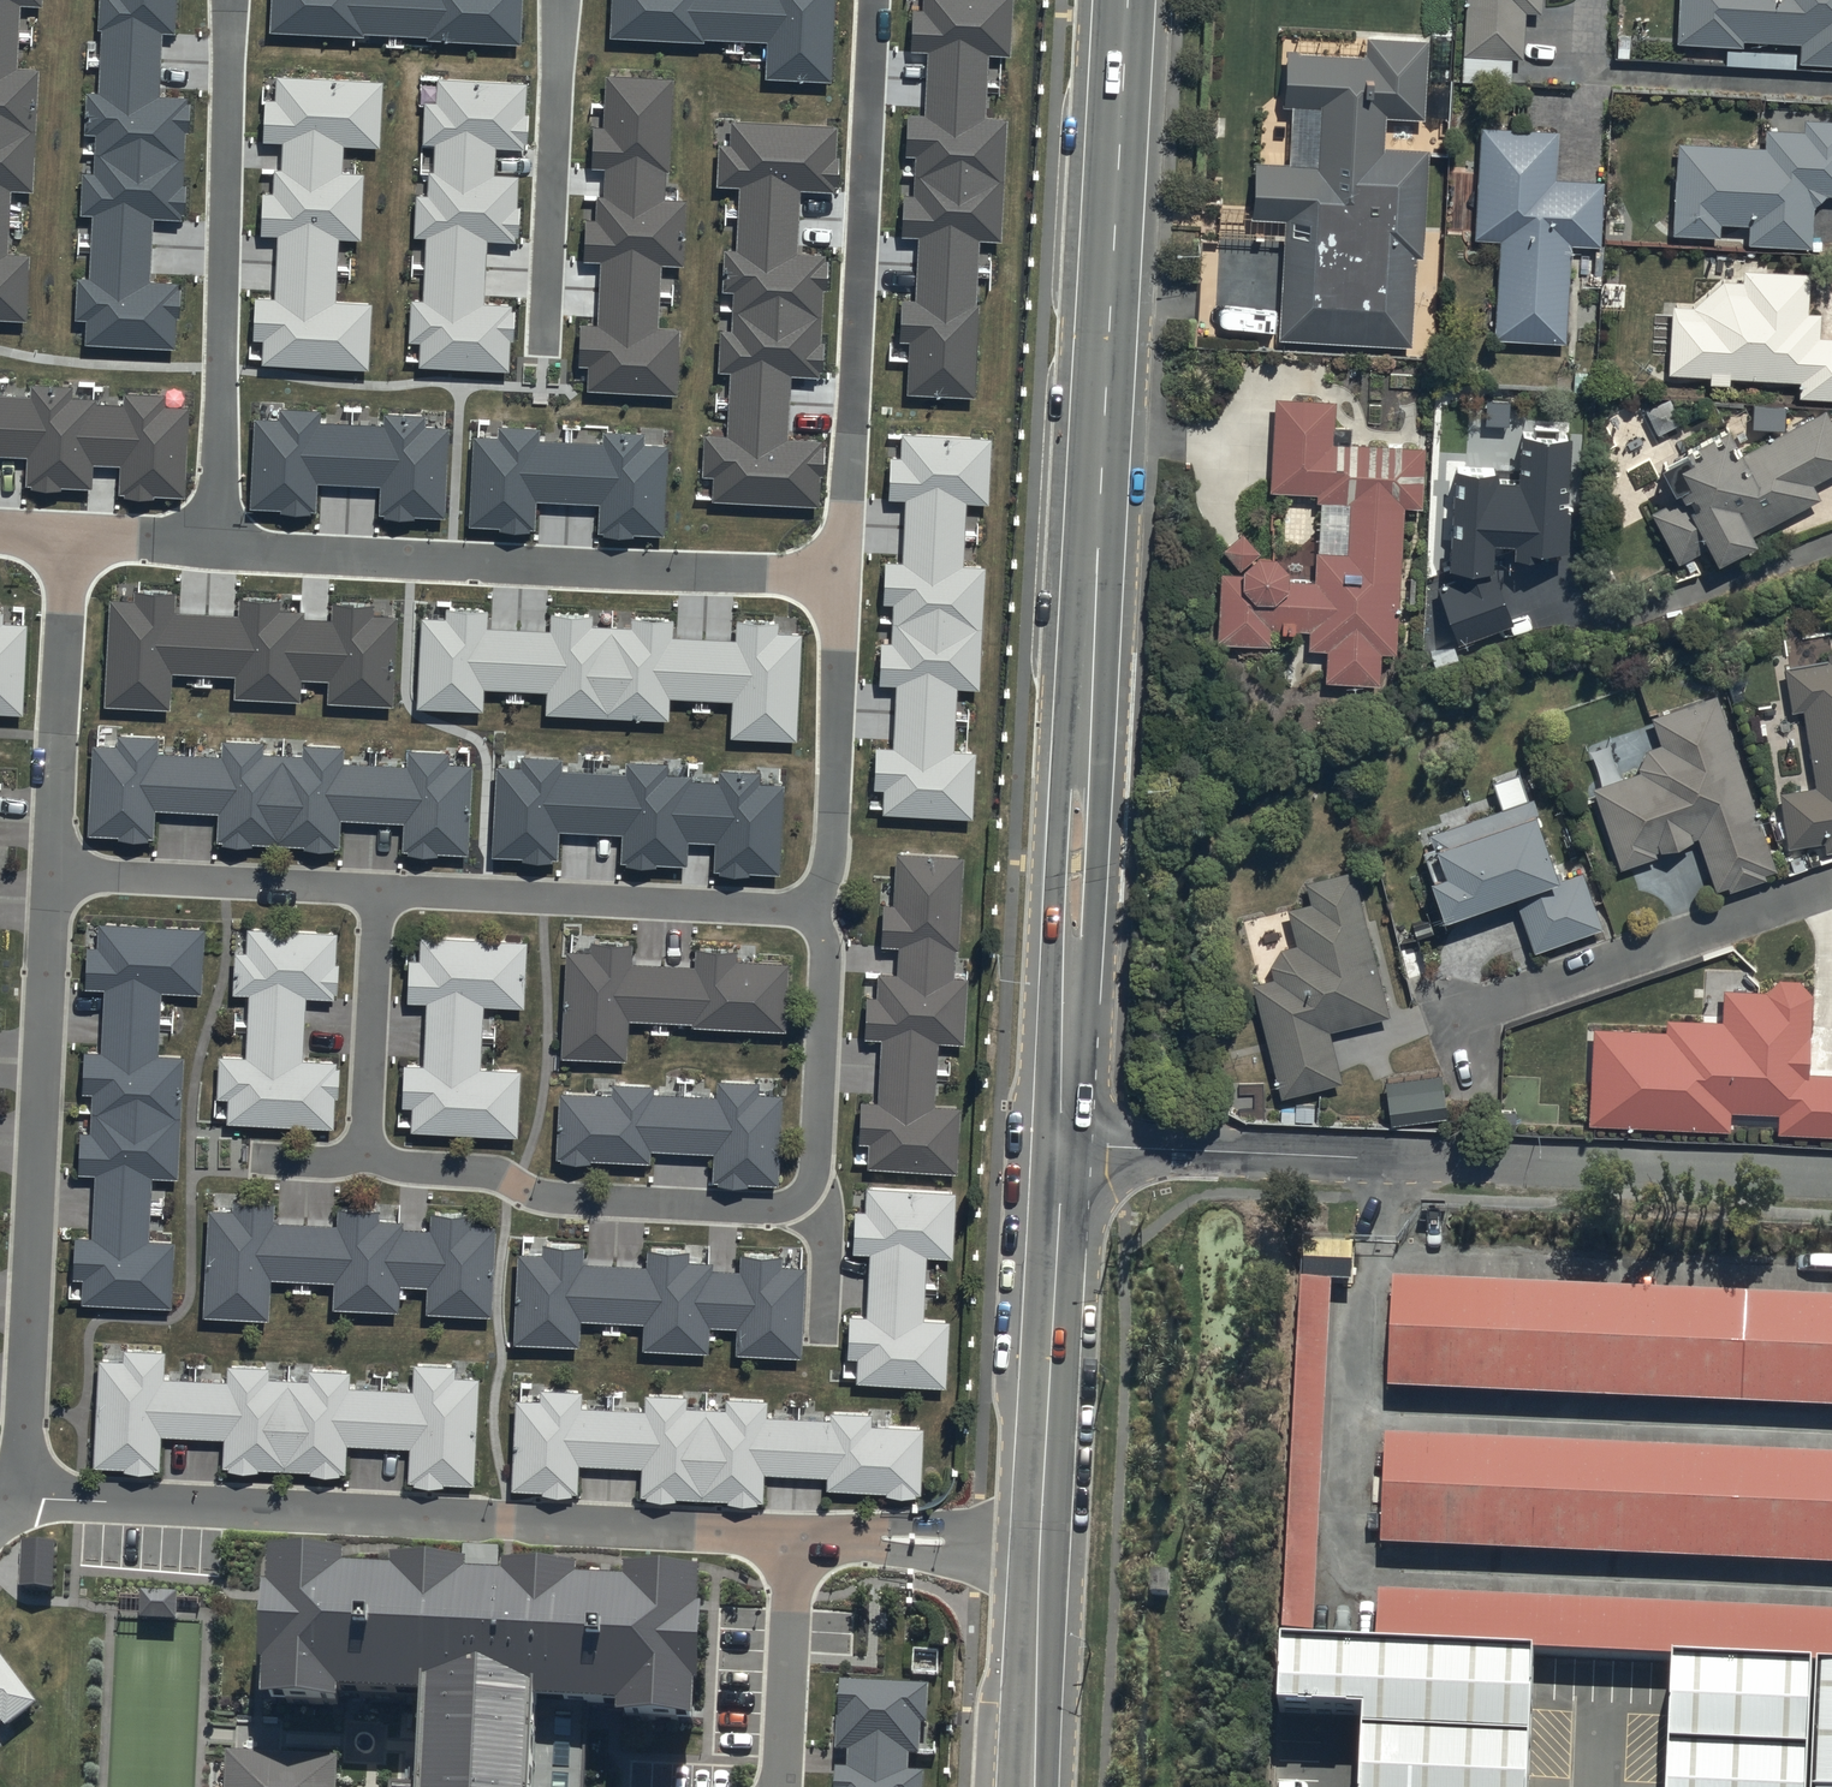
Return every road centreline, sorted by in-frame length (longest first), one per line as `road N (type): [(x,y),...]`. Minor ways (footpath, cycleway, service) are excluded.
road 1 (tertiary): [(1127,0),(1061,1143)]
road 2 (residential): [(807,911),(828,964),(814,1176),(806,1196),(778,1208),(537,1195),(497,1174),(388,1162),(373,1149),(367,1126),(378,891)]
road 3 (residential): [(794,1536),(18,1495)]
road 4 (residential): [(1061,1143),(1831,1181)]
road 5 (residential): [(52,874),(18,1495)]
road 6 (residential): [(219,547),(838,576)]
road 7 (residential): [(838,576),(873,0)]
road 8 (residential): [(232,0),(219,547)]
road 9 (residential): [(378,891),(807,911)]
road 10 (tertiary): [(1061,1143),(1042,1547)]
road 11 (residential): [(561,0),(544,352)]
road 12 (residential): [(807,911),(832,870),(838,576)]
road 13 (residential): [(52,874),(378,891)]
road 14 (residential): [(781,1786),(794,1536)]
road 15 (residential): [(1042,1547),(794,1536)]
road 16 (tertiary): [(1042,1547),(1029,1786)]
road 17 (residential): [(59,743),(68,538)]
road 18 (residential): [(68,538),(219,547)]
road 19 (residential): [(59,743),(52,874)]

